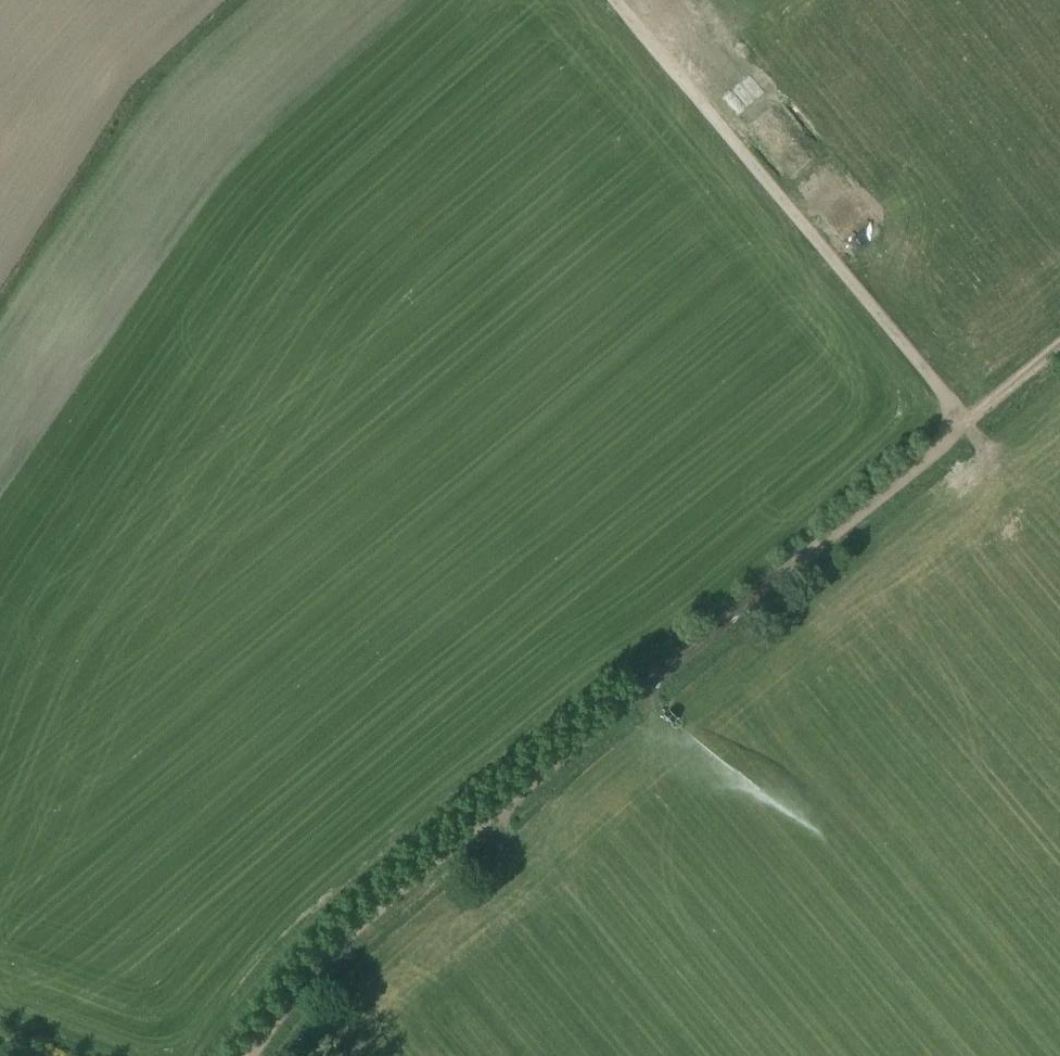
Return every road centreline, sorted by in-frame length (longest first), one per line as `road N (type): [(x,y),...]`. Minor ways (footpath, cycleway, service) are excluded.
road 1 (track): [(250,1055),(324,954),(1059,343)]

